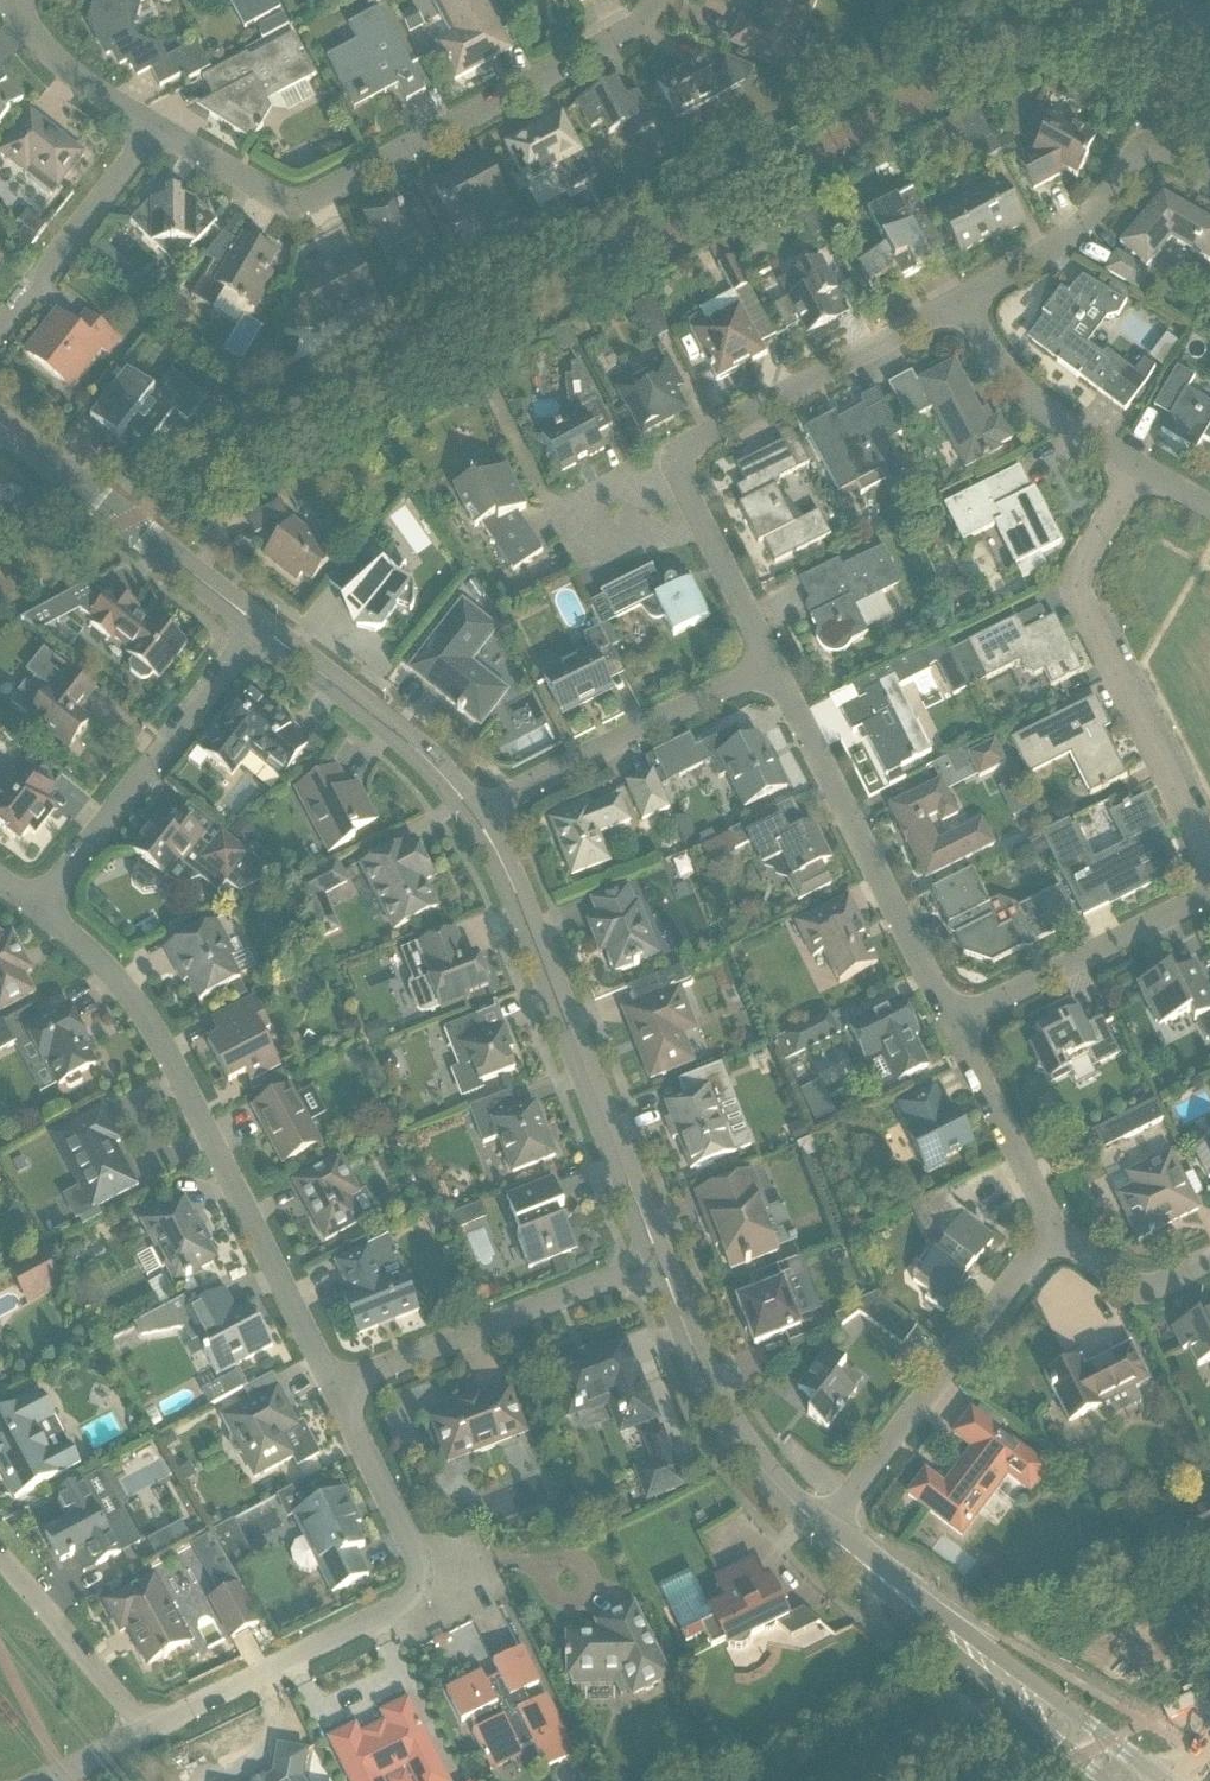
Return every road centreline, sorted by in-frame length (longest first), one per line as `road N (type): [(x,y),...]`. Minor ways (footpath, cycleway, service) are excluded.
road 1 (residential): [(155,128),(282,202),(308,203),(644,23),(654,0)]
road 2 (residential): [(338,1390),(152,1027),(106,966),(42,910)]
road 3 (residential): [(771,666),(680,474),(685,448),(960,306)]
road 4 (tertiary): [(660,1263),(504,871),(472,815)]
road 5 (residential): [(1209,851),(1078,597),(1080,572),(1136,469)]
road 6 (residential): [(952,1021),(771,666)]
road 7 (residential): [(825,1534),(1055,1234)]
road 8 (residential): [(42,910),(260,628)]
road 9 (residential): [(338,1390),(660,1263)]
road 10 (residential): [(472,815),(771,666)]
road 11 (tertiary): [(260,628),(0,424)]
road 12 (tertiary): [(825,1534),(761,1467),(707,1381),(660,1263)]
road 13 (residential): [(960,306),(1090,218),(1141,149),(1165,146),(1209,173)]
road 14 (residential): [(421,1595),(146,1730)]
road 15 (residential): [(952,1021),(1209,894)]
road 16 (tertiary): [(472,815),(430,763),(260,628)]
road 17 (residential): [(0,336),(155,128)]
road 18 (tertiary): [(1017,1690),(825,1534)]
road 19 (residential): [(1136,469),(1042,410),(1002,372),(960,306)]
road 20 (residential): [(1055,1234),(952,1021)]
road 21 (residential): [(146,1730),(0,1555)]
road 22 (residential): [(421,1595),(424,1566),(338,1390)]
road 23 (residential): [(155,128),(64,71),(9,0)]
road 24 (residential): [(1055,1234),(1128,1286),(1153,1290),(1209,1262)]
road 25 (tertiary): [(1165,1780),(1067,1712),(1017,1690)]
road 26 (tertiary): [(1017,1690),(1102,1780)]

